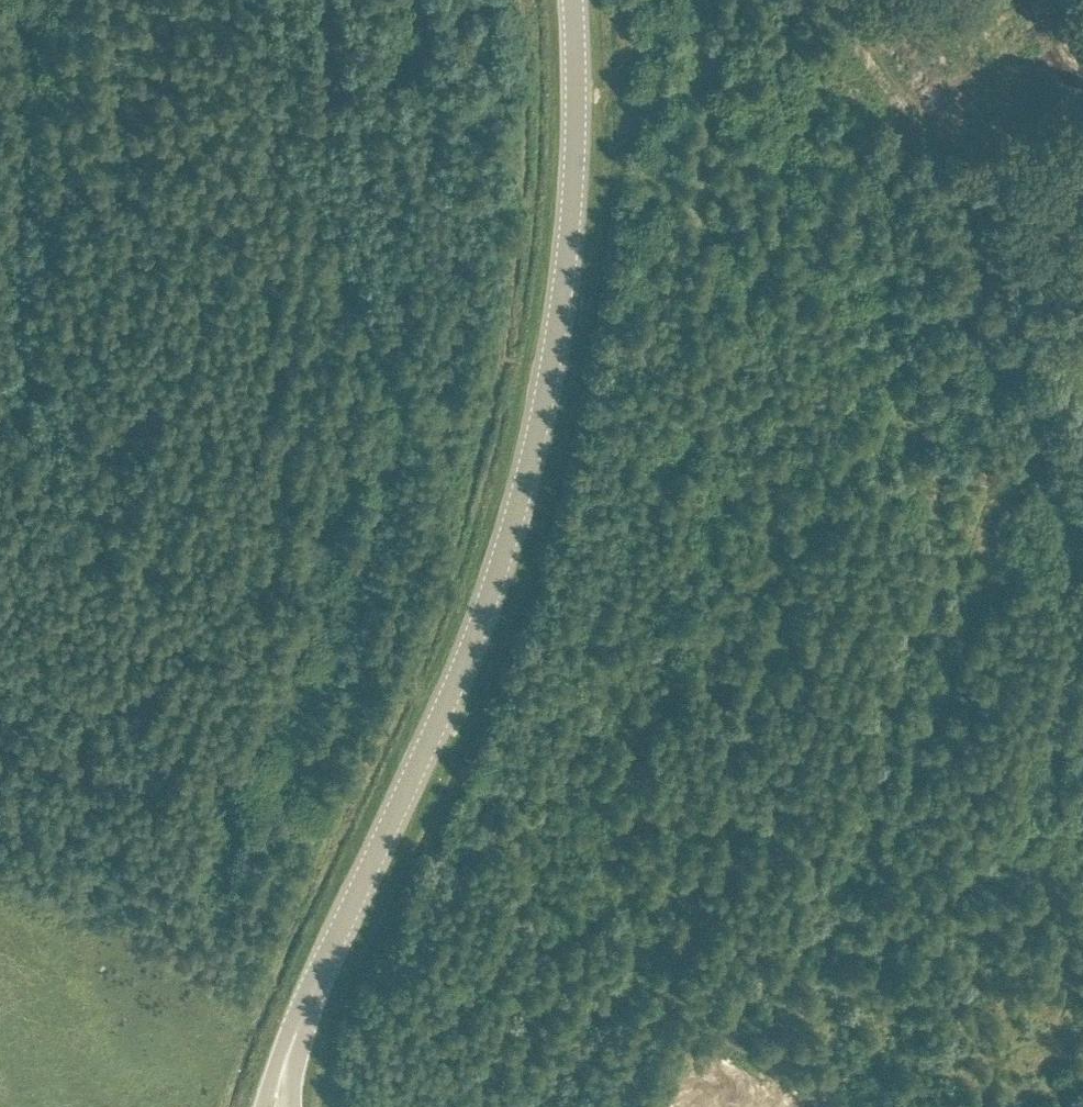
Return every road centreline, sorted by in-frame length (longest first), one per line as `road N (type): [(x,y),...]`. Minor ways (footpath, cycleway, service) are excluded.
road 1 (unclassified): [(278,1106),(300,1027),(472,647),(518,509),(568,268),(577,133),(573,0)]

